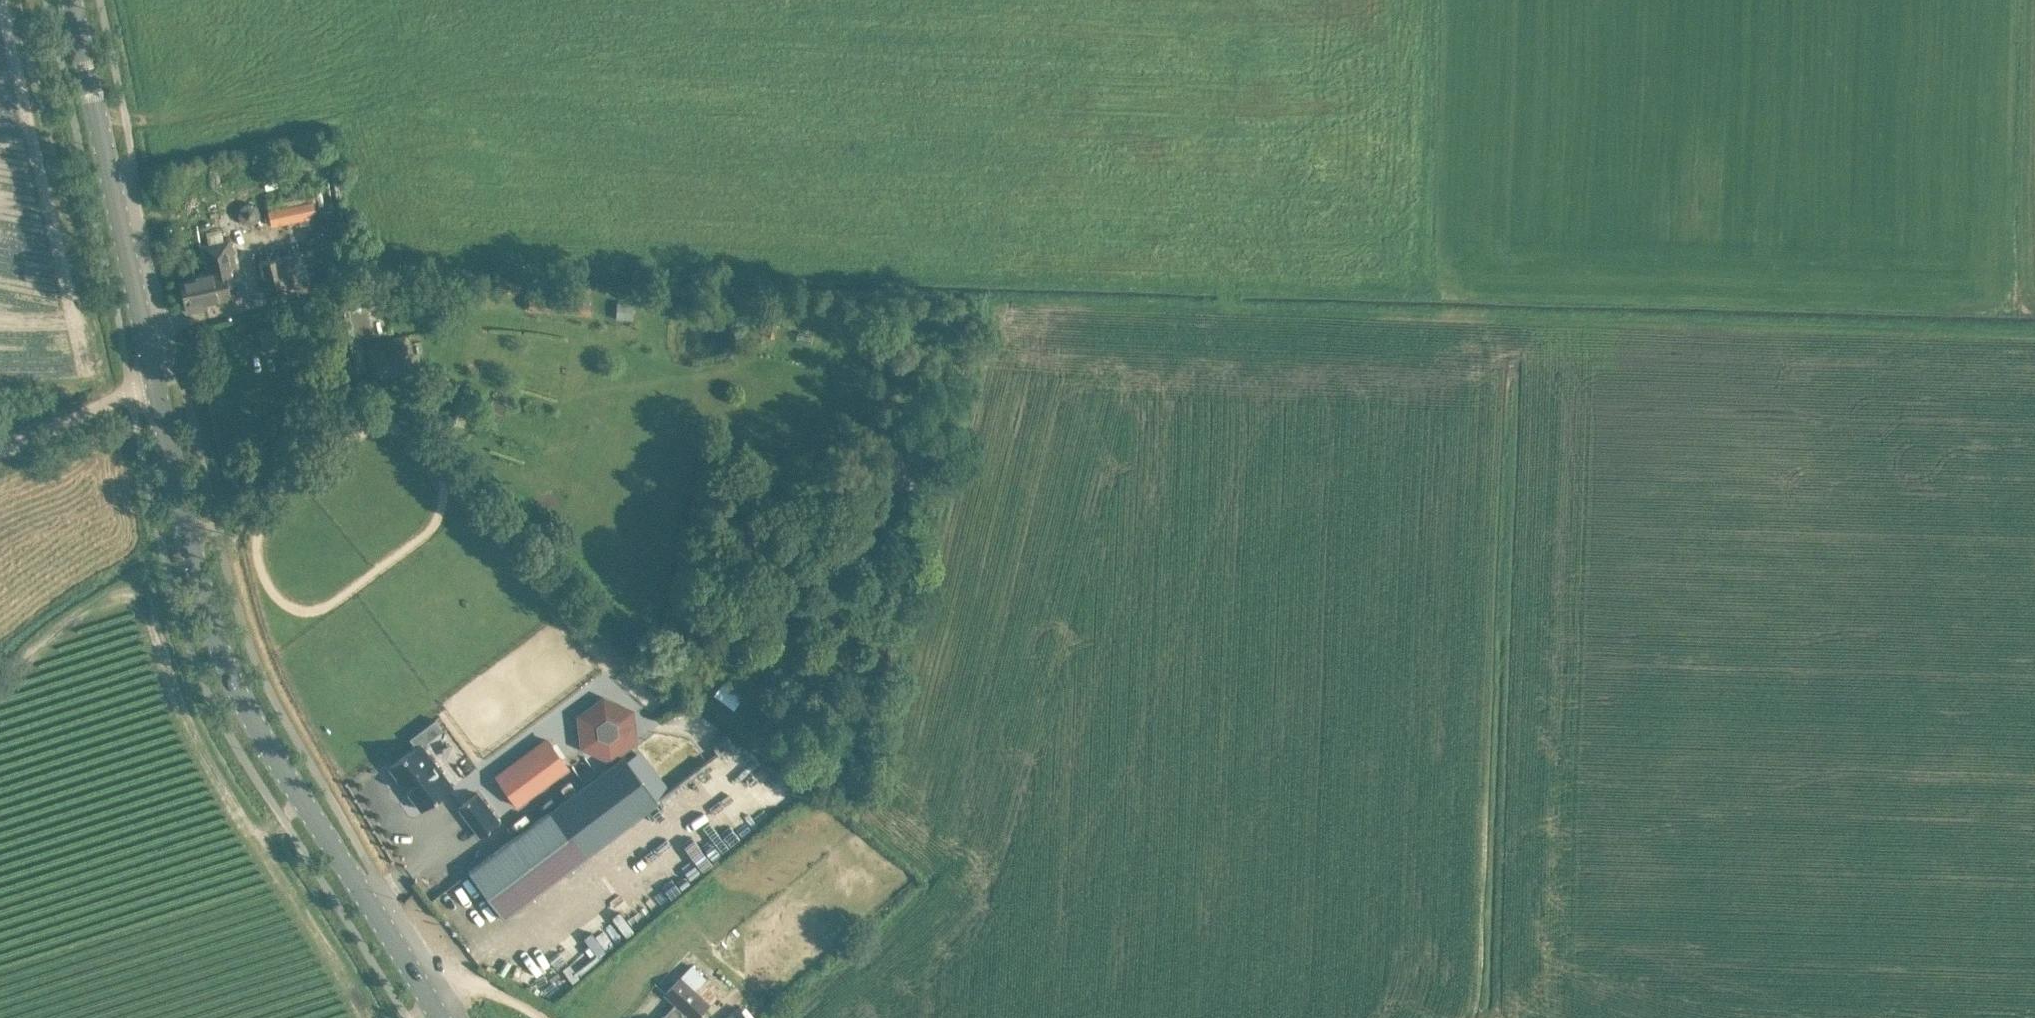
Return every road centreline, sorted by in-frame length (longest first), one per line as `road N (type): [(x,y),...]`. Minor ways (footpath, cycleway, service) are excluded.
road 1 (secondary): [(431,1001),(242,699),(196,567),(156,384)]
road 2 (secondary): [(156,384),(72,0)]
road 3 (unclassified): [(156,384),(0,447)]

